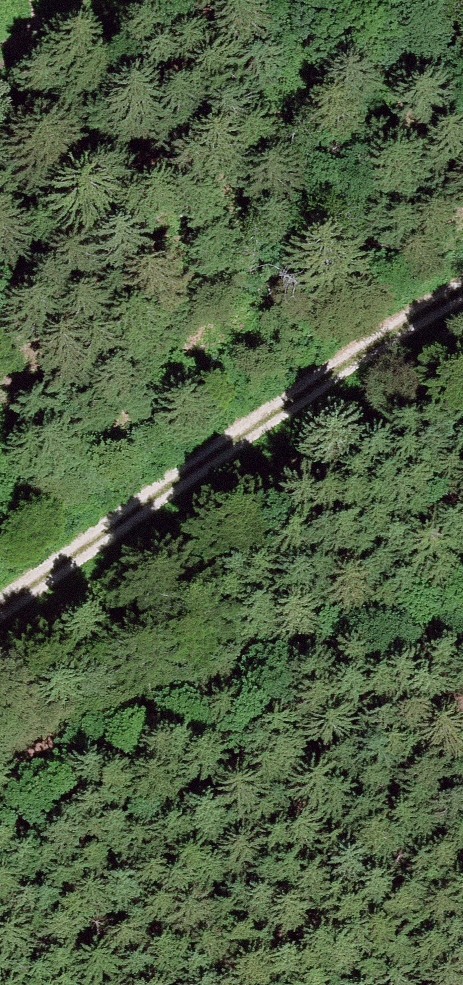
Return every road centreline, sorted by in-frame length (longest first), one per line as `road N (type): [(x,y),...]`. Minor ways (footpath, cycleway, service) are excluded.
road 1 (track): [(0,605),(382,339),(462,294)]
road 2 (track): [(462,616),(242,672),(112,738),(0,776)]
road 3 (track): [(0,59),(119,0)]

